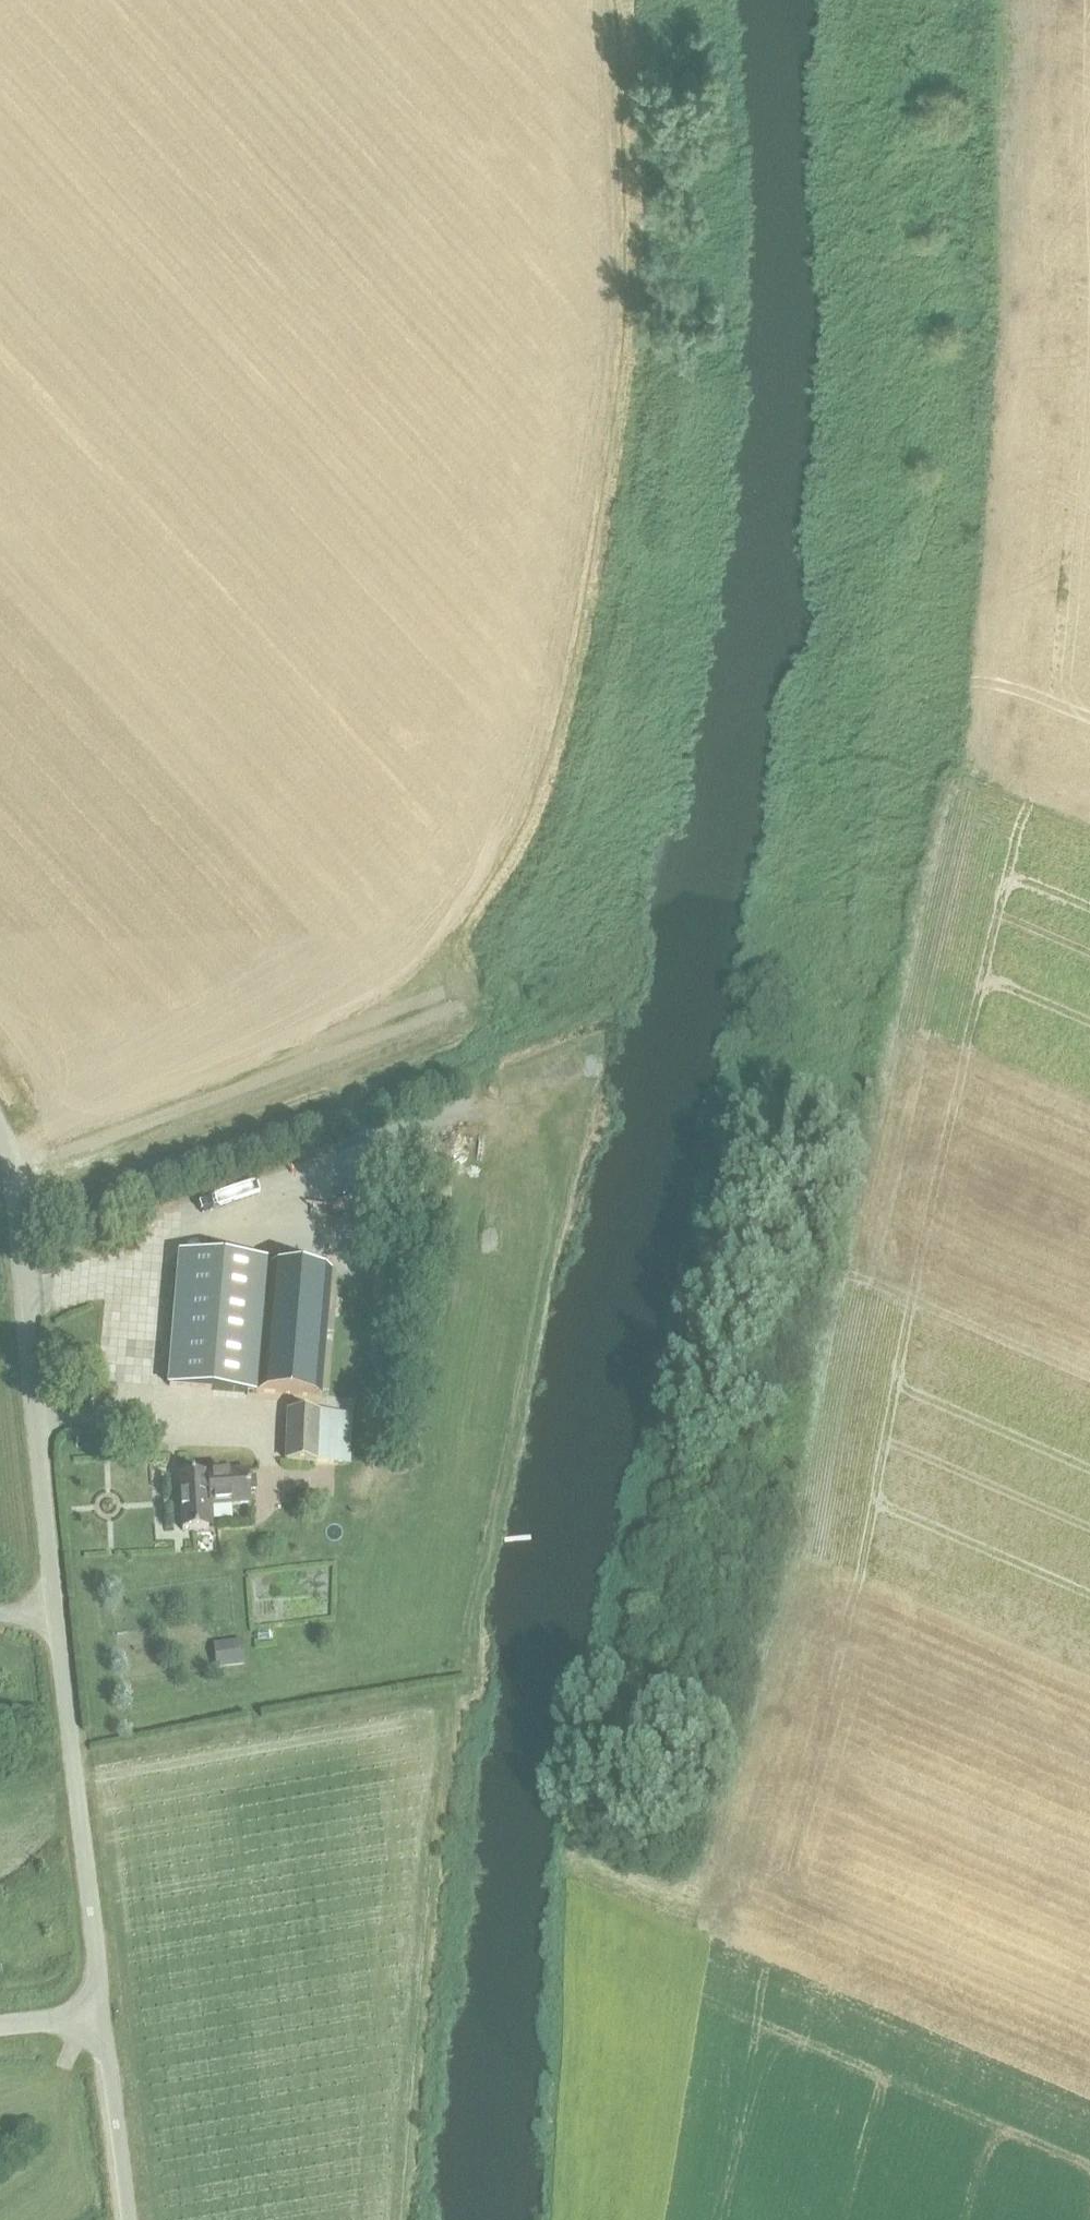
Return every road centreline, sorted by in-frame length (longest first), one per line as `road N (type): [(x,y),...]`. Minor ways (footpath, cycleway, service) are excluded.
road 1 (unclassified): [(97,2016),(0,1154)]
road 2 (track): [(97,2016),(53,2094),(56,2146),(10,2219)]
road 3 (unclassified): [(123,2219),(97,2016)]

